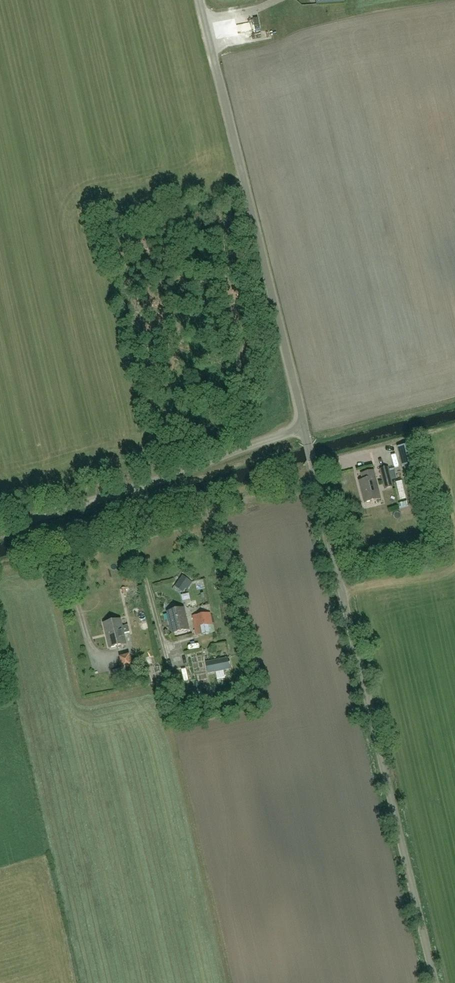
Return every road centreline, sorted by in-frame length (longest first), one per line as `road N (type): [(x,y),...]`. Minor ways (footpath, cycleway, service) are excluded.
road 1 (unclassified): [(436,982),(305,427)]
road 2 (unclassified): [(305,427),(199,0)]
road 3 (unclassified): [(0,536),(305,427)]

